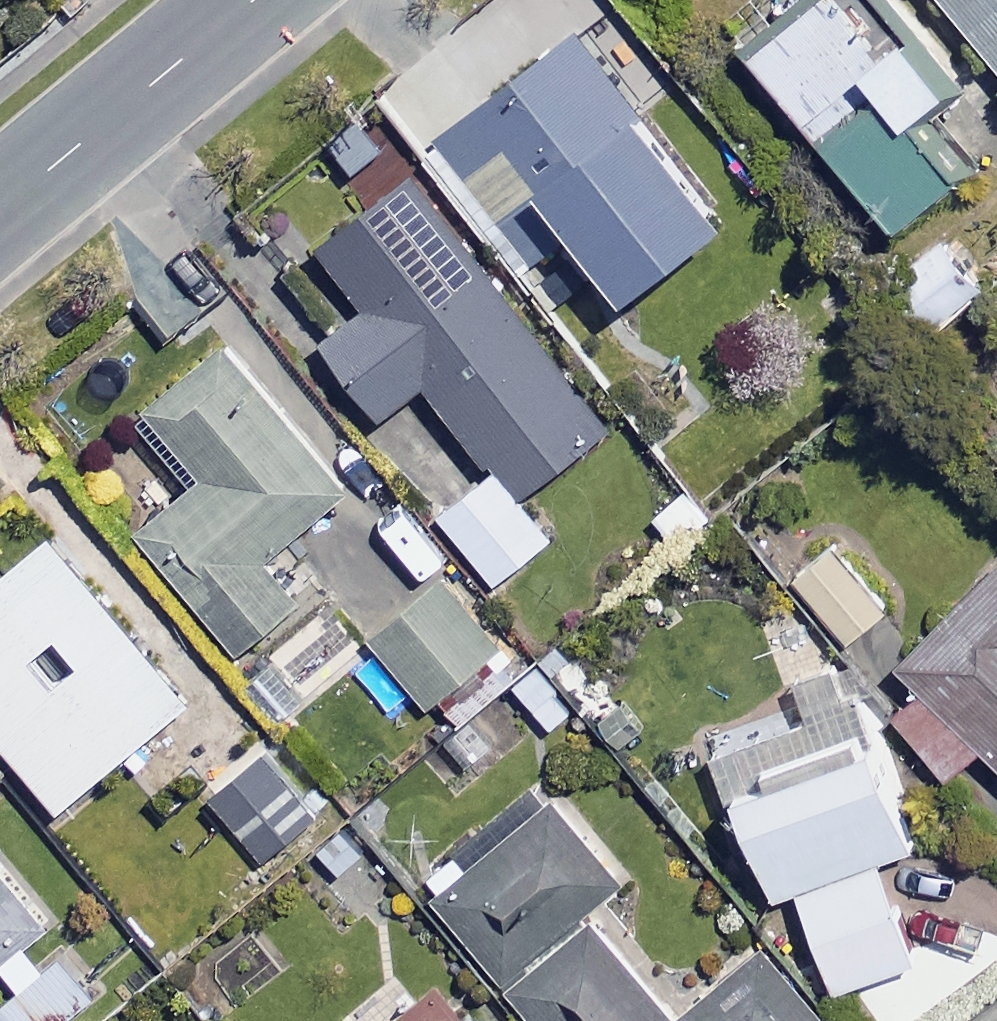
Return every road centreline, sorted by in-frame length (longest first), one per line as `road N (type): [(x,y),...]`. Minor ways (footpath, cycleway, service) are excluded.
road 1 (tertiary): [(0,214),(258,0)]

